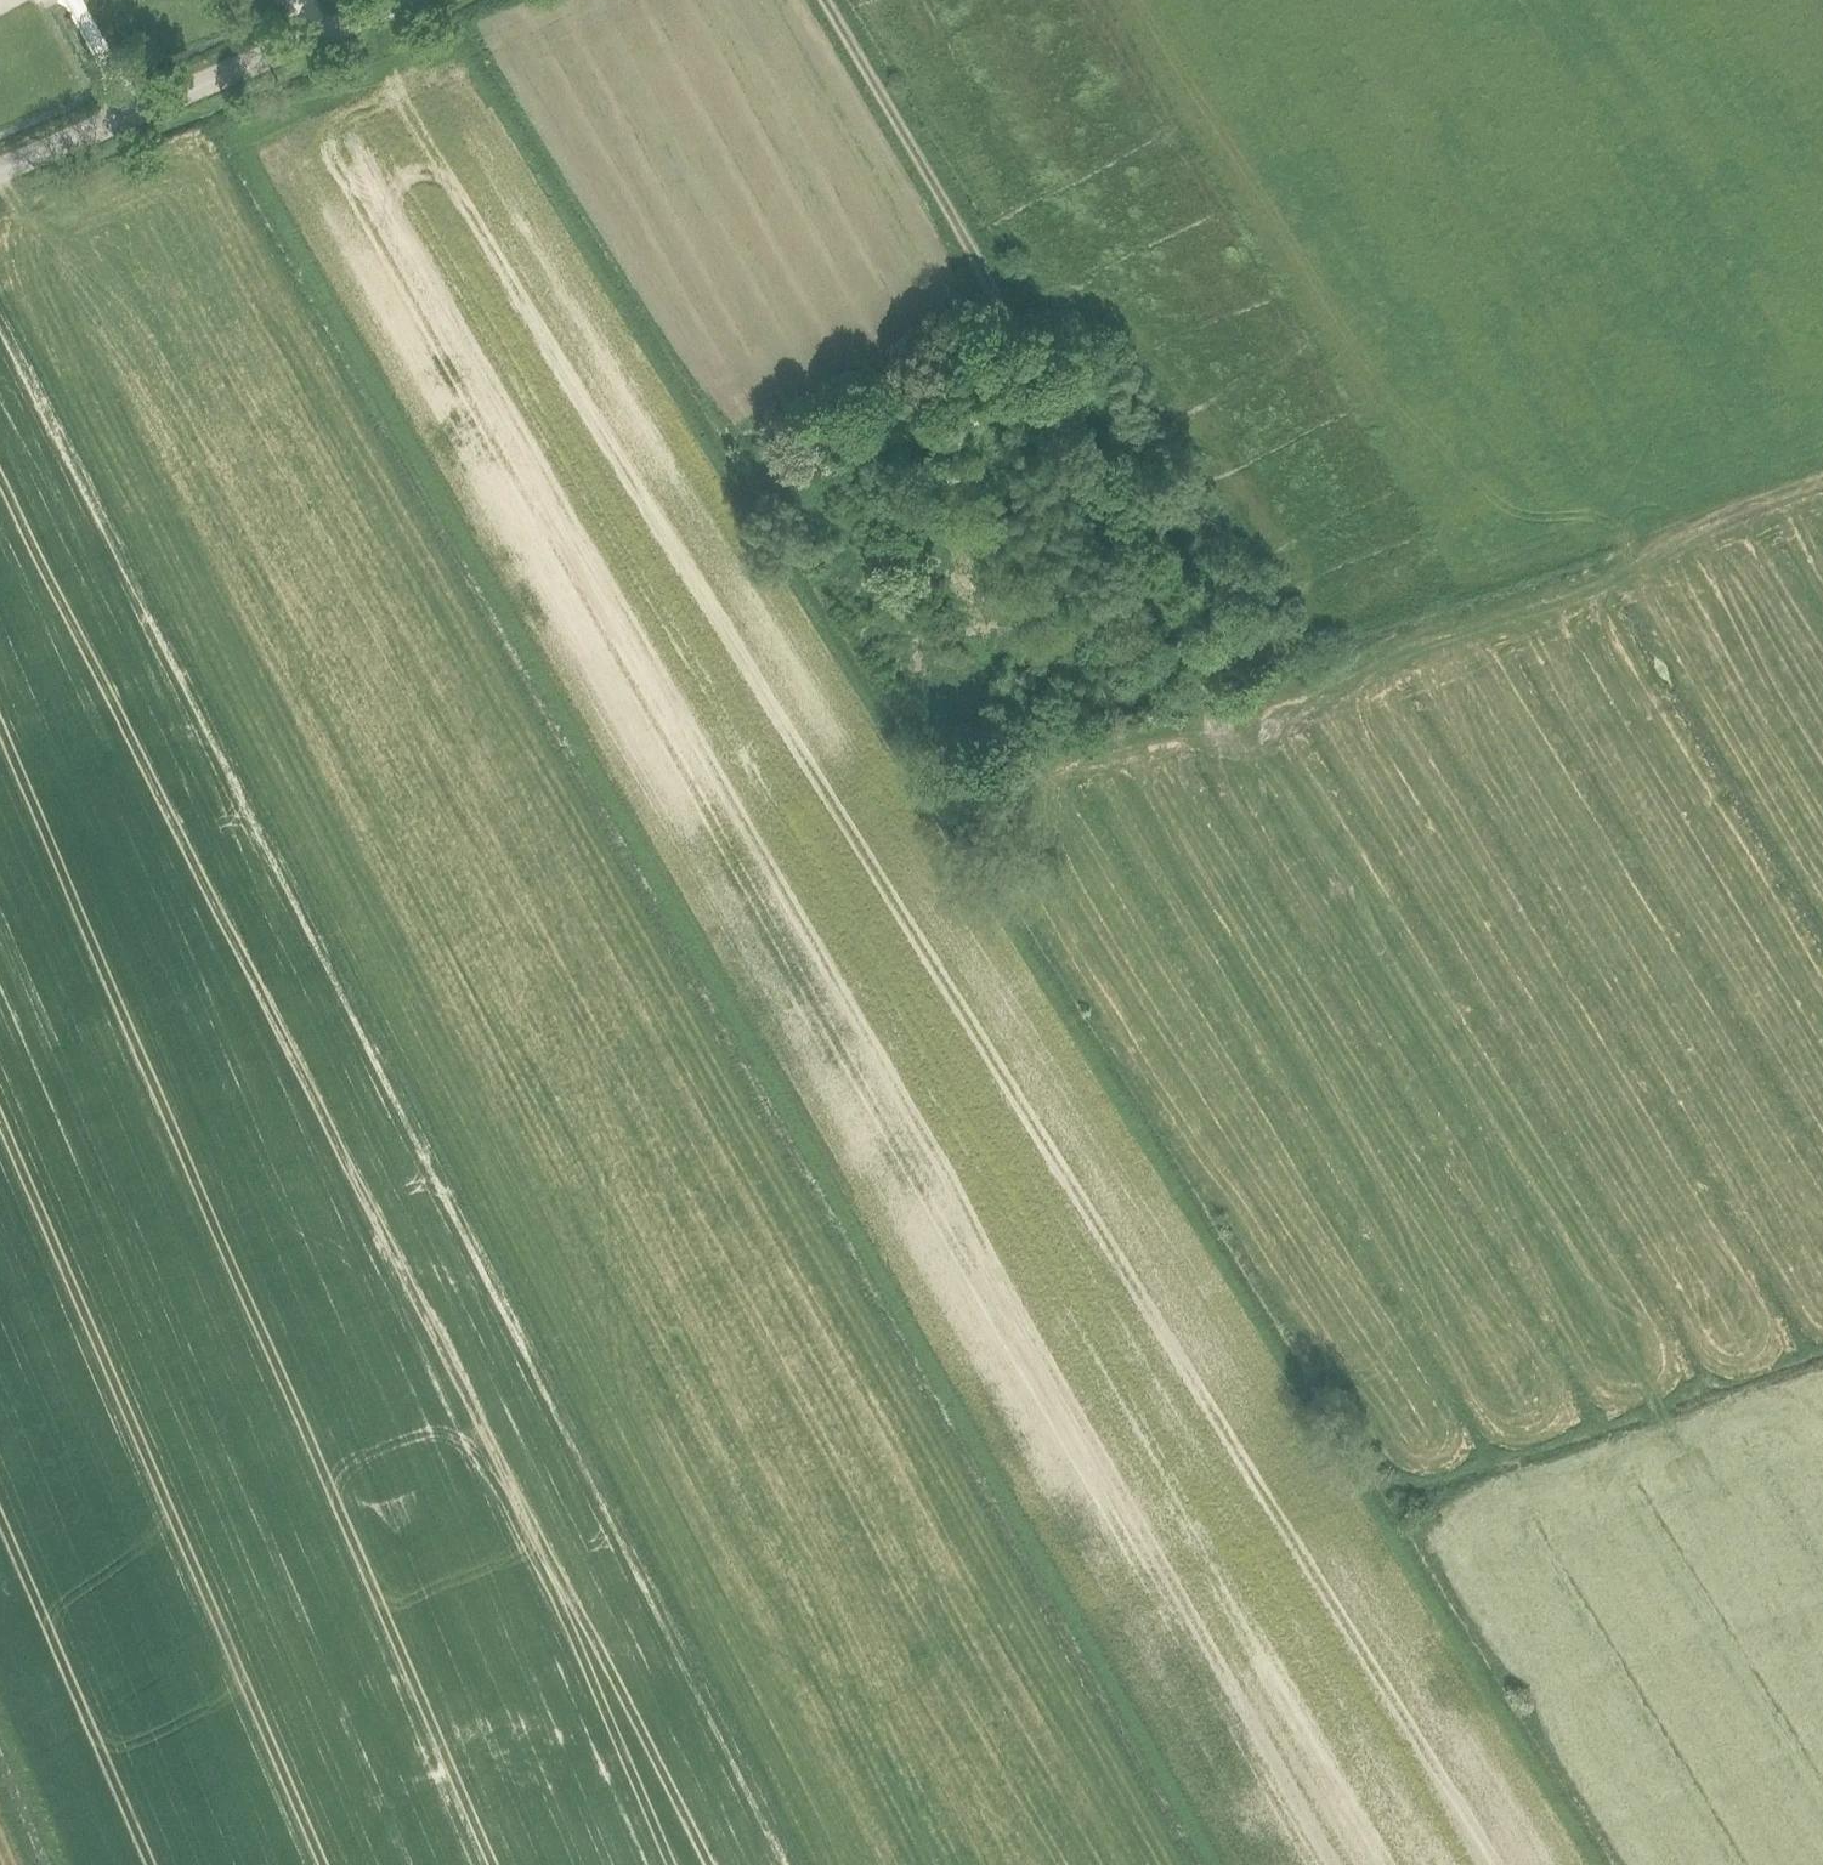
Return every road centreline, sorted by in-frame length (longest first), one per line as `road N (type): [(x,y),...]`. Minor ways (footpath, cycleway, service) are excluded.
road 1 (track): [(824,0),(1077,461),(1630,1367)]
road 2 (tertiary): [(411,0),(0,172)]
road 3 (track): [(1230,712),(1385,641),(1494,606),(1536,603)]

